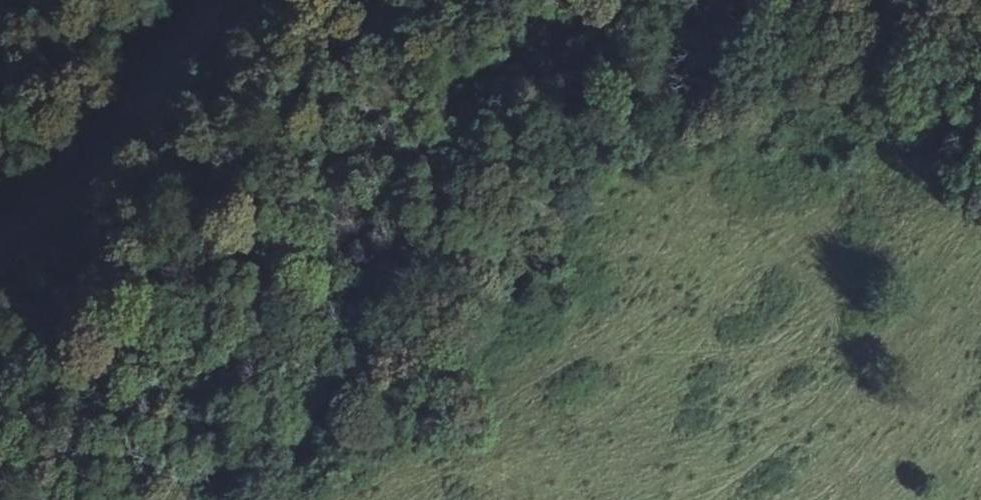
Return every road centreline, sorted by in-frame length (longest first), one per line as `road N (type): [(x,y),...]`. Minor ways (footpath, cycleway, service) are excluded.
road 1 (secondary): [(0,242),(95,158),(222,0)]

